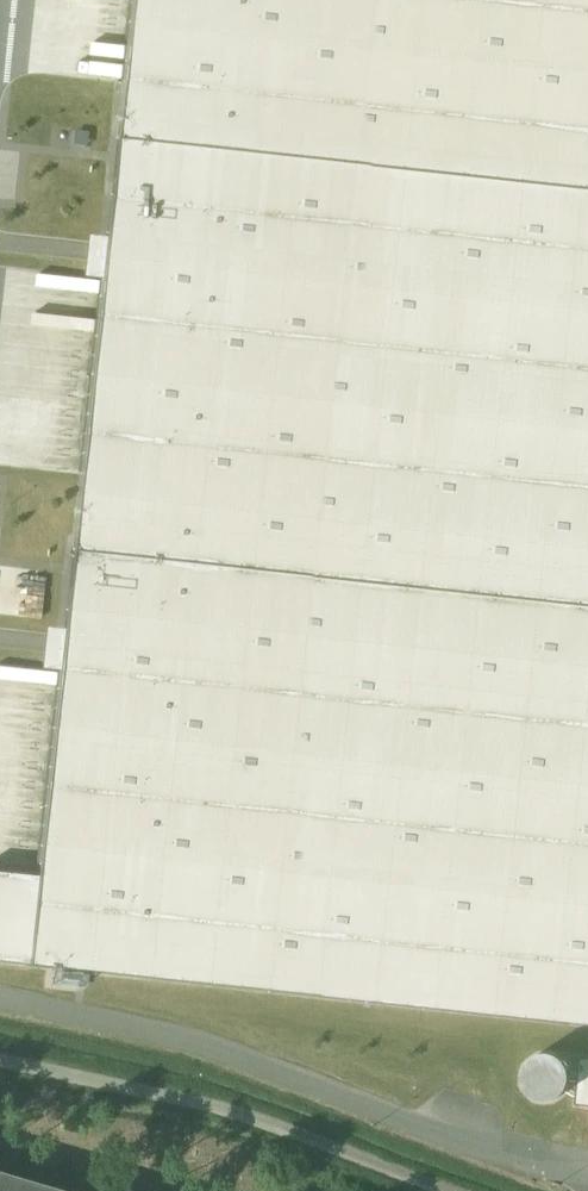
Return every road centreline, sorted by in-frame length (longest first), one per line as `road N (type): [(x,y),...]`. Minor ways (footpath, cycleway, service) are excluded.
road 1 (unclassified): [(449,1190),(167,1089),(0,1055)]

